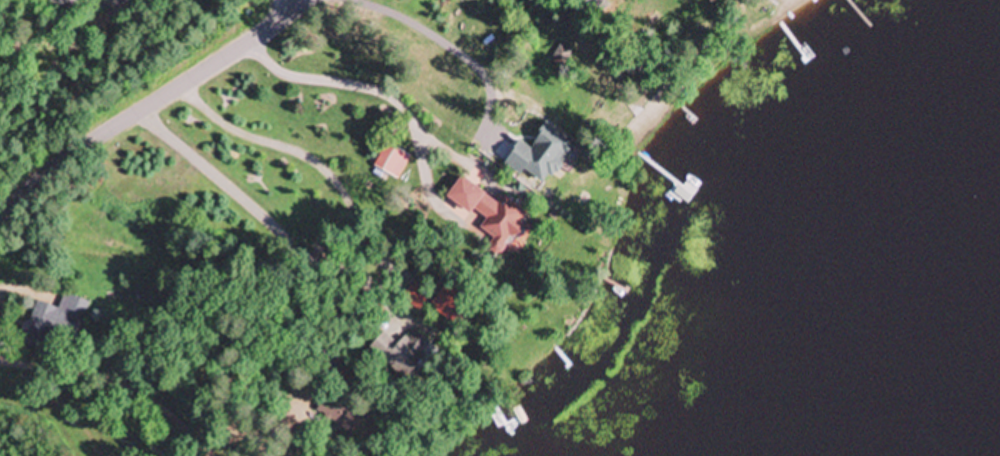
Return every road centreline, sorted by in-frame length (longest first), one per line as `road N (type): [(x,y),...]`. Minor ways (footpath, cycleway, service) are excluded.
road 1 (residential): [(0,220),(45,176),(314,0)]
road 2 (residential): [(0,361),(49,364),(163,455)]
road 3 (residential): [(0,9),(30,26),(72,29),(130,0)]

